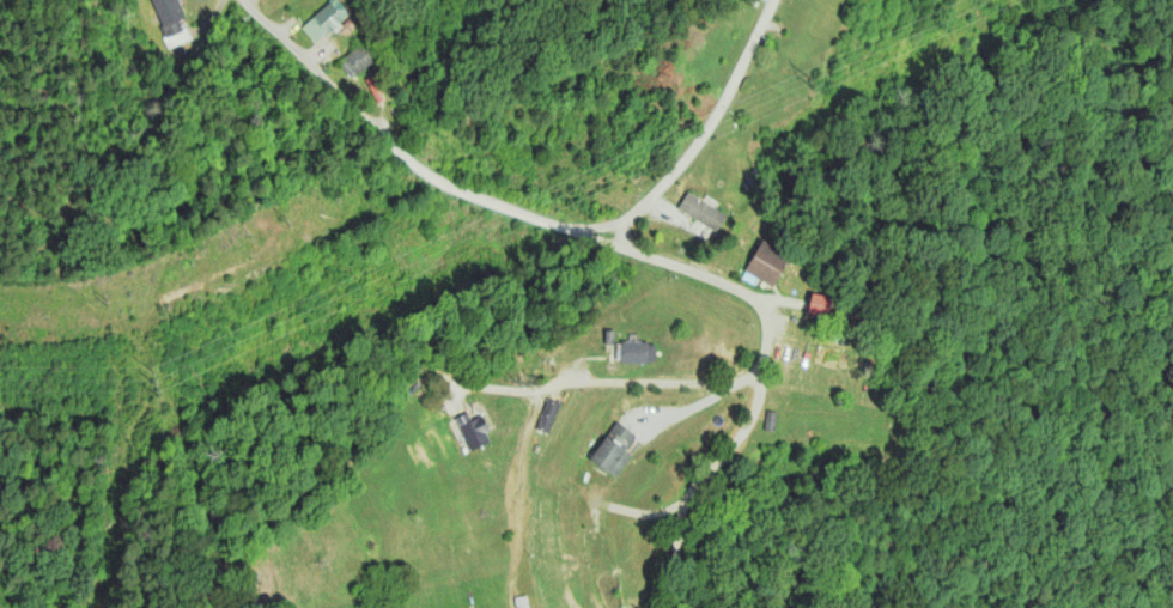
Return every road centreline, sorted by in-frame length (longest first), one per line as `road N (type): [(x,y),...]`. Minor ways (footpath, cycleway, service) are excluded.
road 1 (residential): [(690,607),(707,499),(755,413),(766,330),(760,303),(414,170),(299,54)]
road 2 (residential): [(460,382),(525,391),(577,382),(761,382)]
road 3 (residential): [(630,251),(622,226),(715,118),(774,0)]

